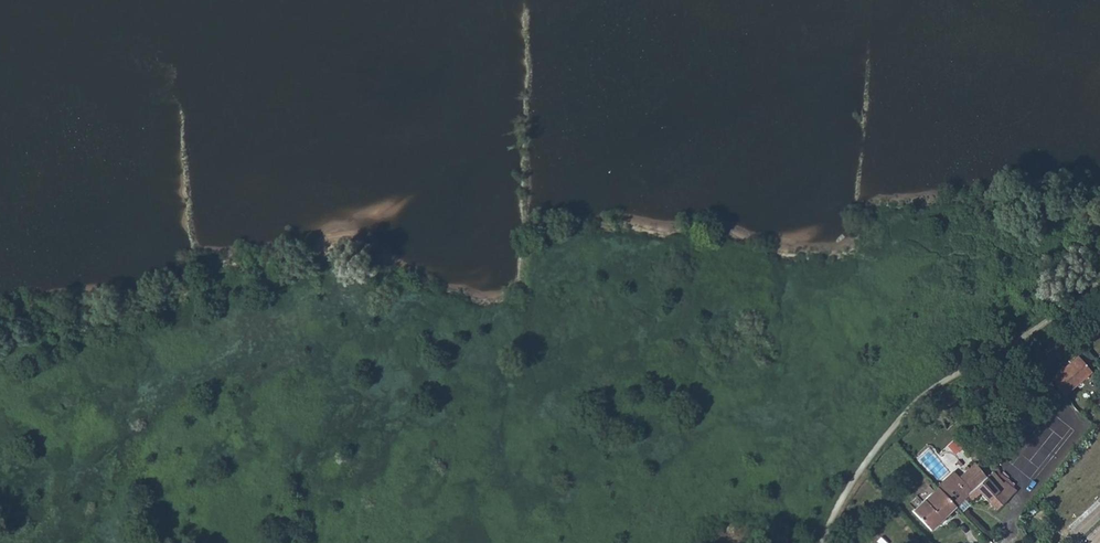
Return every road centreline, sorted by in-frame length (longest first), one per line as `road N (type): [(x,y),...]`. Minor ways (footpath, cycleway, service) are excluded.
road 1 (track): [(819,542),(851,482),(917,399),(1099,280)]

